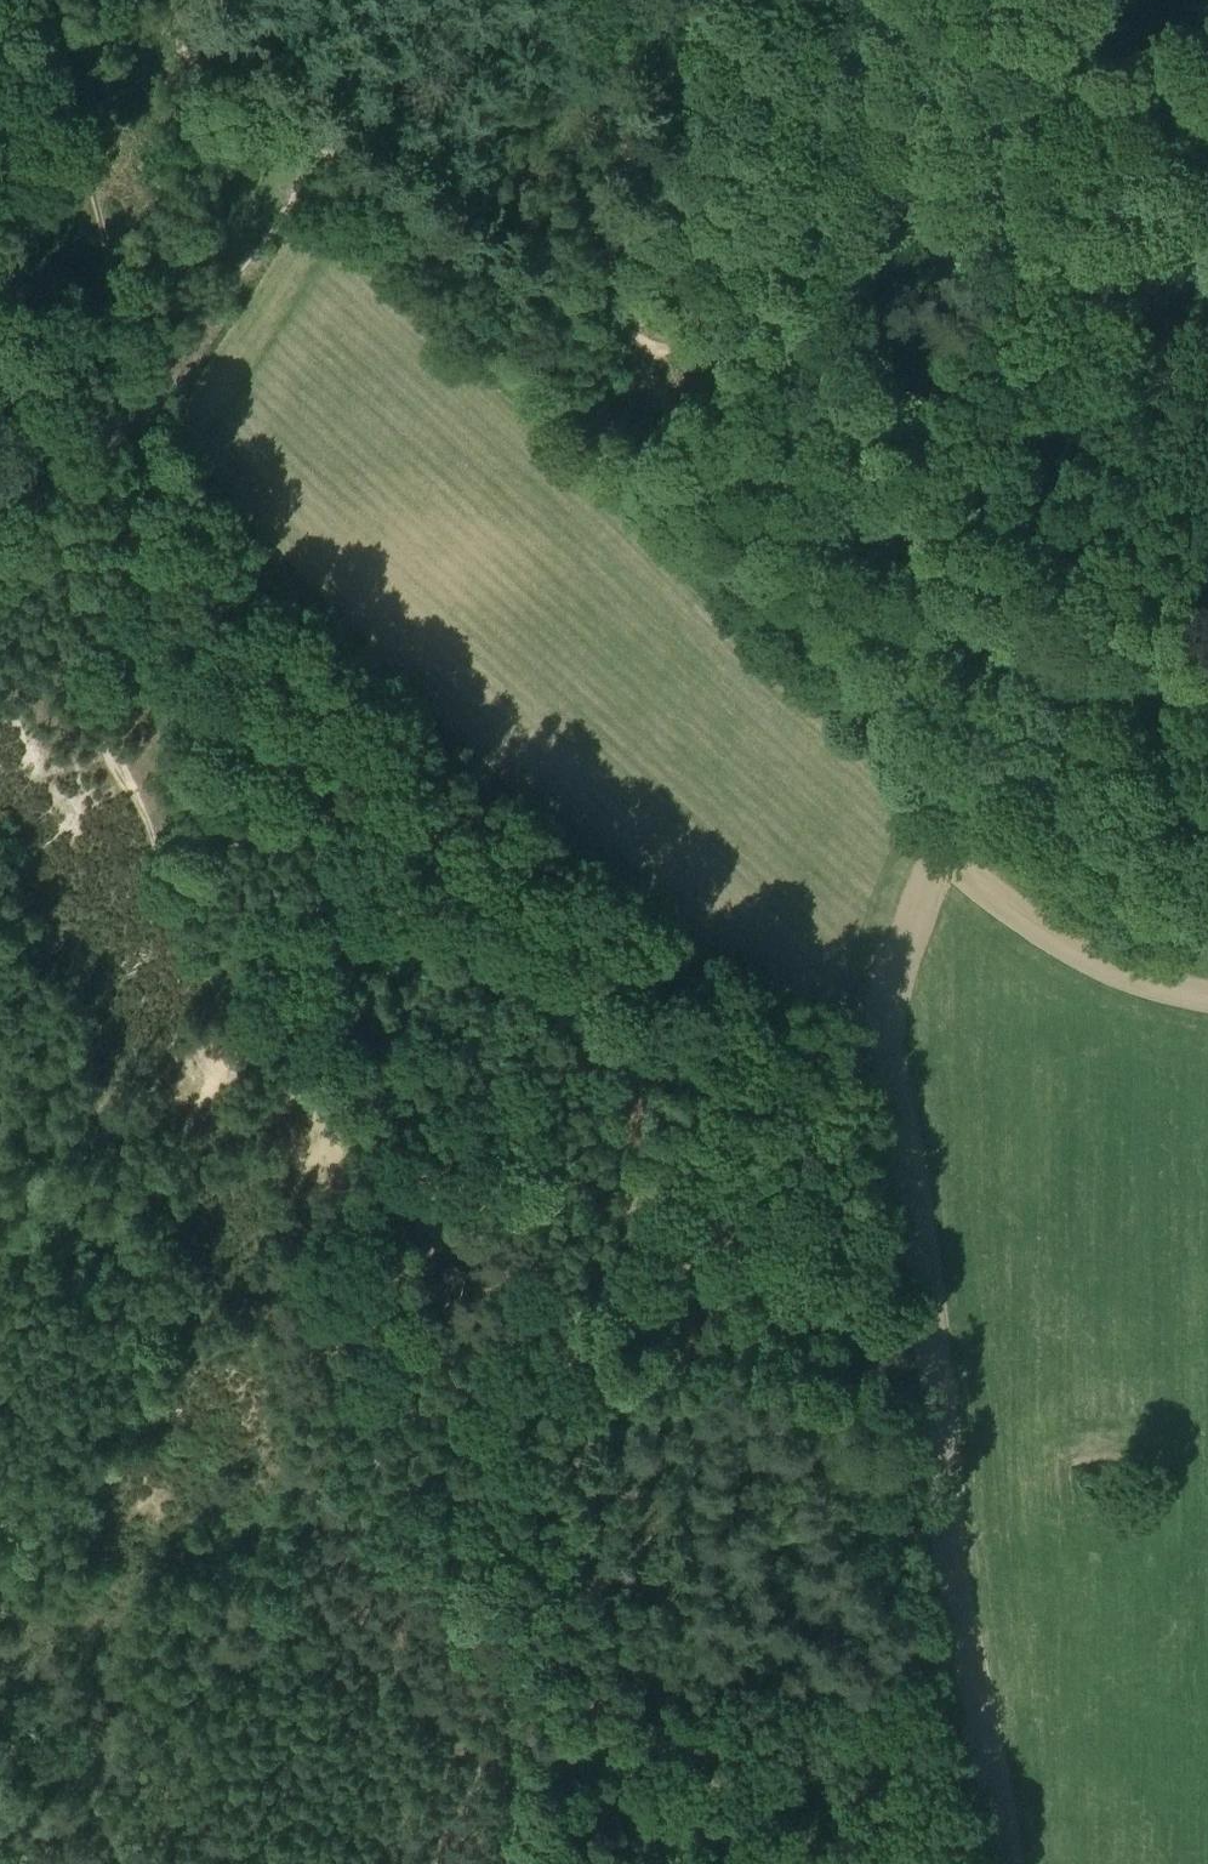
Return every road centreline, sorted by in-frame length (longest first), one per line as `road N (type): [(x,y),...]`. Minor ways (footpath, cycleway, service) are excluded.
road 1 (track): [(945,1863),(908,1634),(881,1530),(801,1323),(778,1226),(735,1131),(635,1014),(441,844),(359,695),(219,558),(130,447),(0,320)]
road 2 (track): [(662,347),(534,279),(427,207),(319,157),(132,0)]
road 3 (track): [(662,347),(727,334),(755,317),(830,226),(860,175),(878,98),(880,0)]
road 4 (track): [(112,428),(120,413),(110,264),(82,123),(22,0)]
road 5 (track): [(120,413),(218,283),(263,239),(319,157)]

